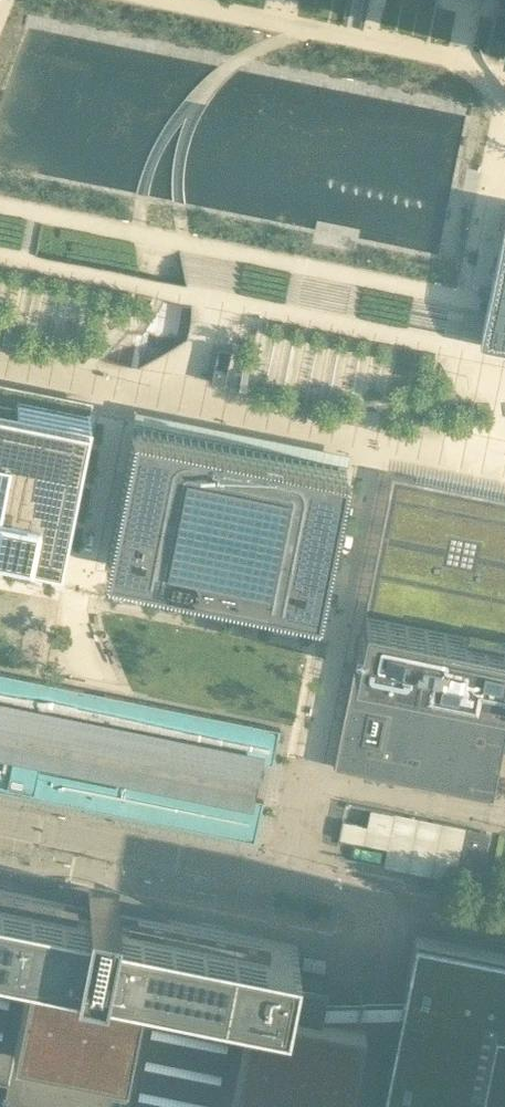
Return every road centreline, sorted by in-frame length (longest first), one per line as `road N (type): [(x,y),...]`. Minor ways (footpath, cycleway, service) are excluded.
road 1 (residential): [(405,901),(0,819)]

